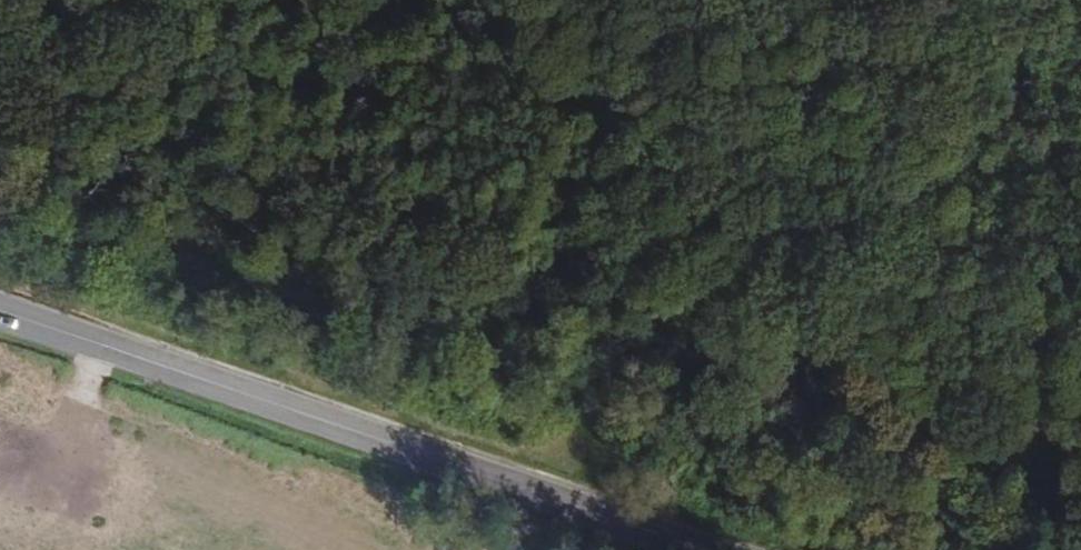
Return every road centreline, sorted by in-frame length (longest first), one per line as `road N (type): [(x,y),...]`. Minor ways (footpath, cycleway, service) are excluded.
road 1 (secondary): [(118,356),(690,549)]
road 2 (secondary): [(118,356),(0,303)]
road 3 (secondary): [(0,321),(118,356)]

